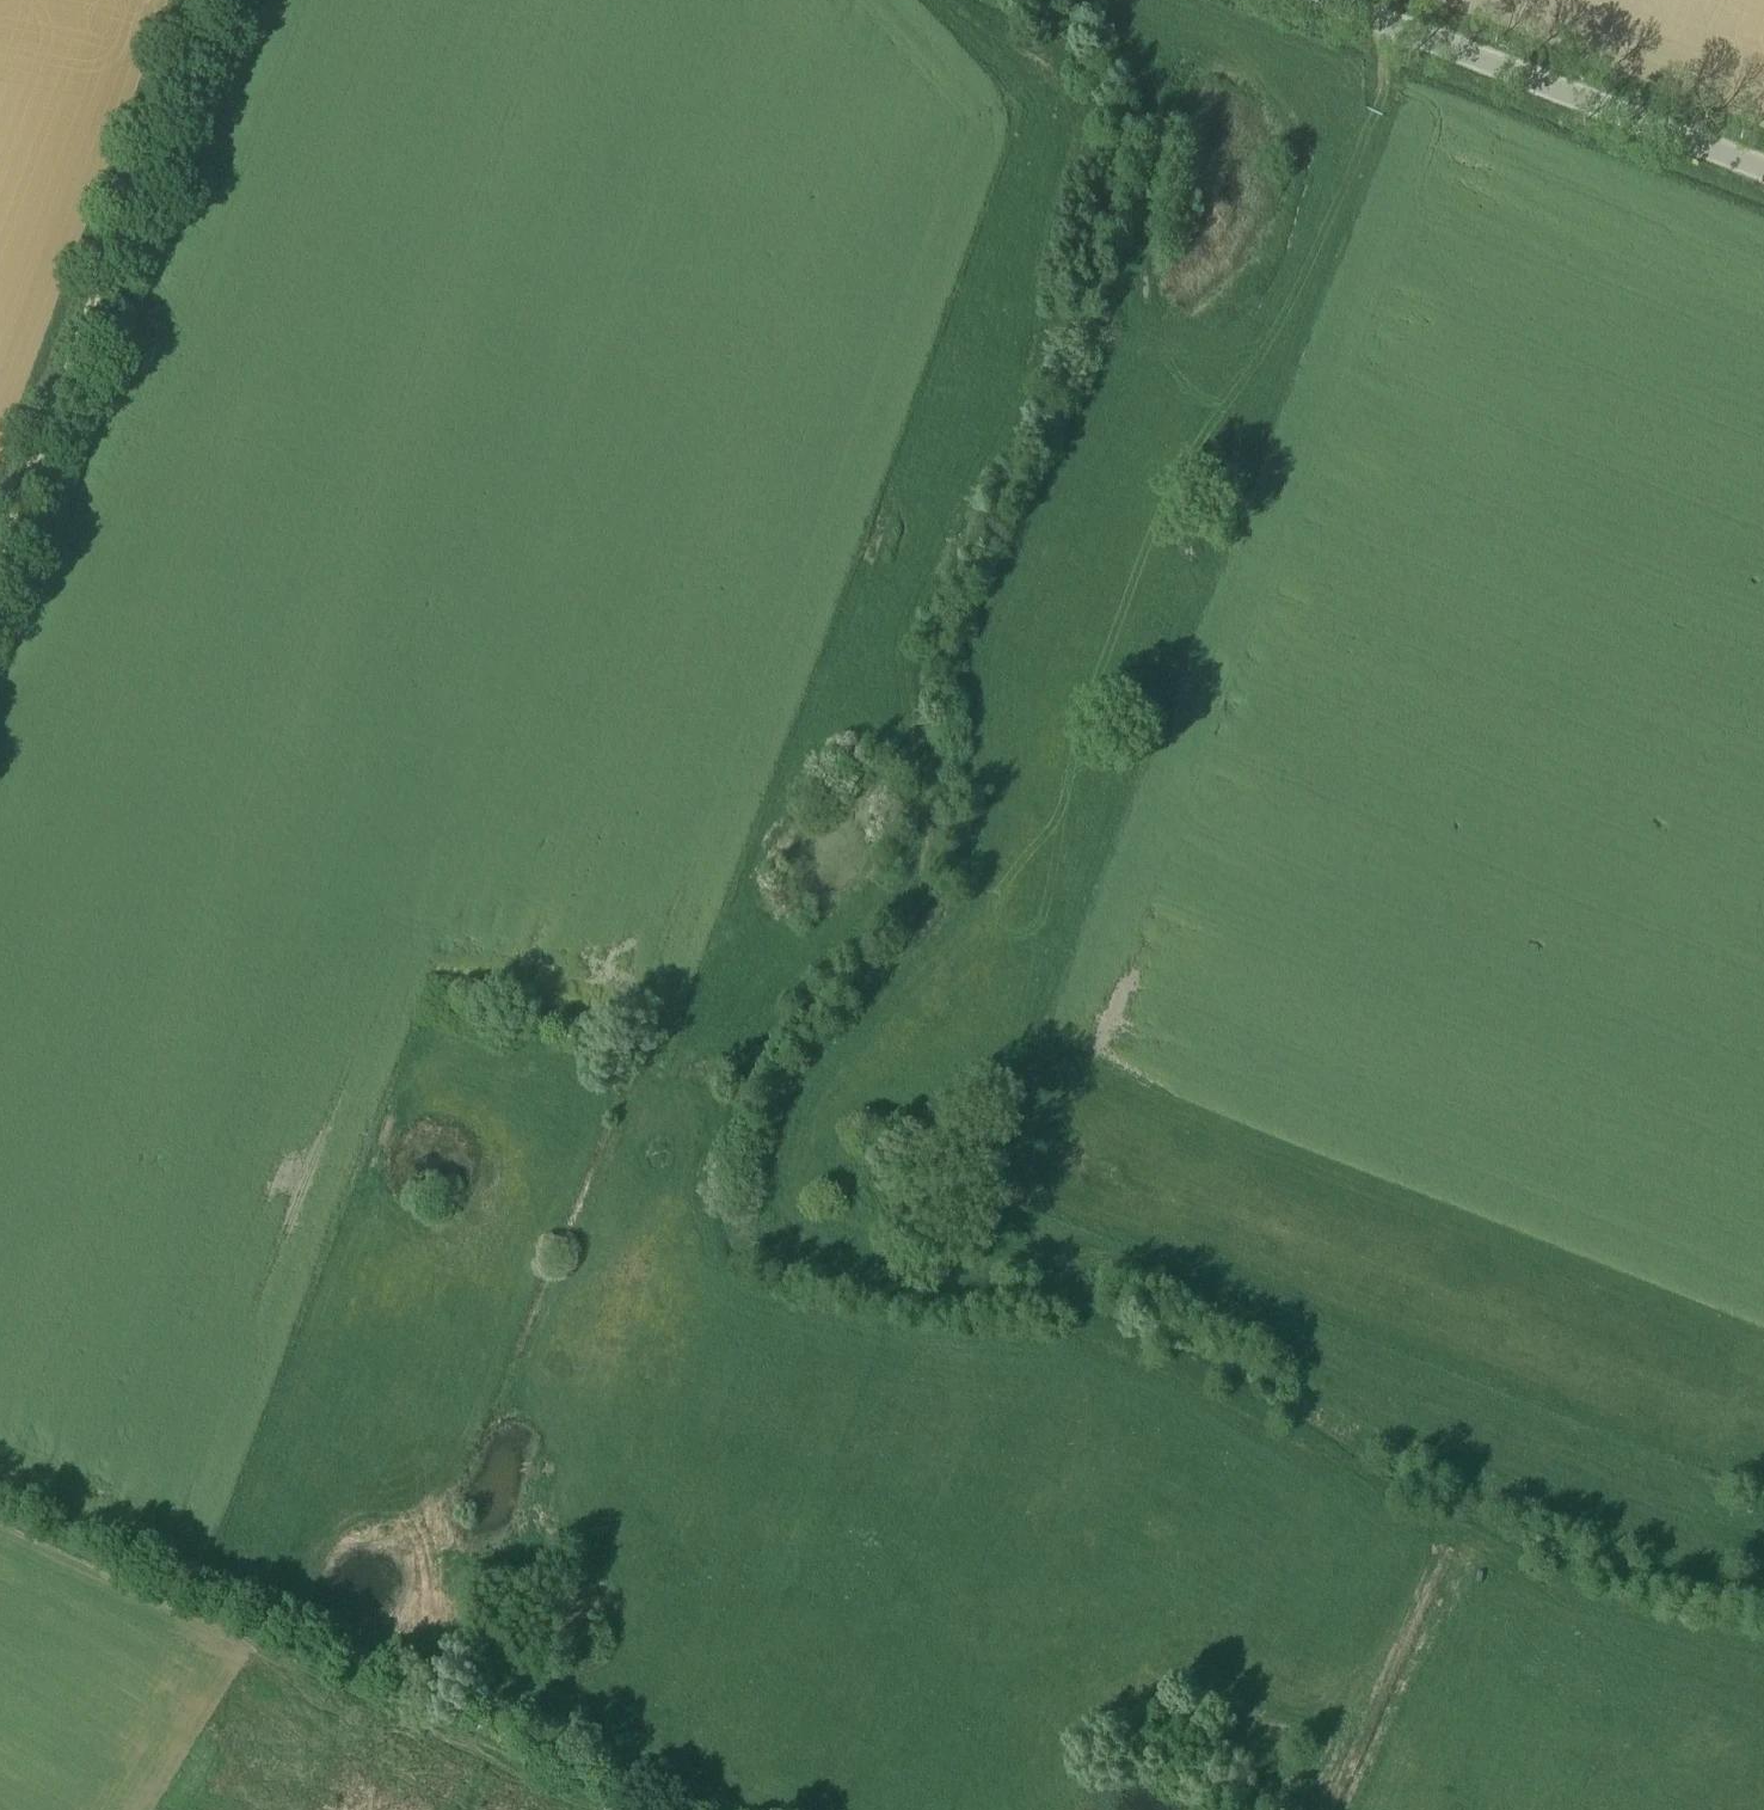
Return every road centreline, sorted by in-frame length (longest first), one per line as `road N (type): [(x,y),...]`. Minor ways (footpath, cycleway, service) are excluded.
road 1 (track): [(0,531),(203,0)]
road 2 (unclassified): [(1763,167),(1330,0)]

